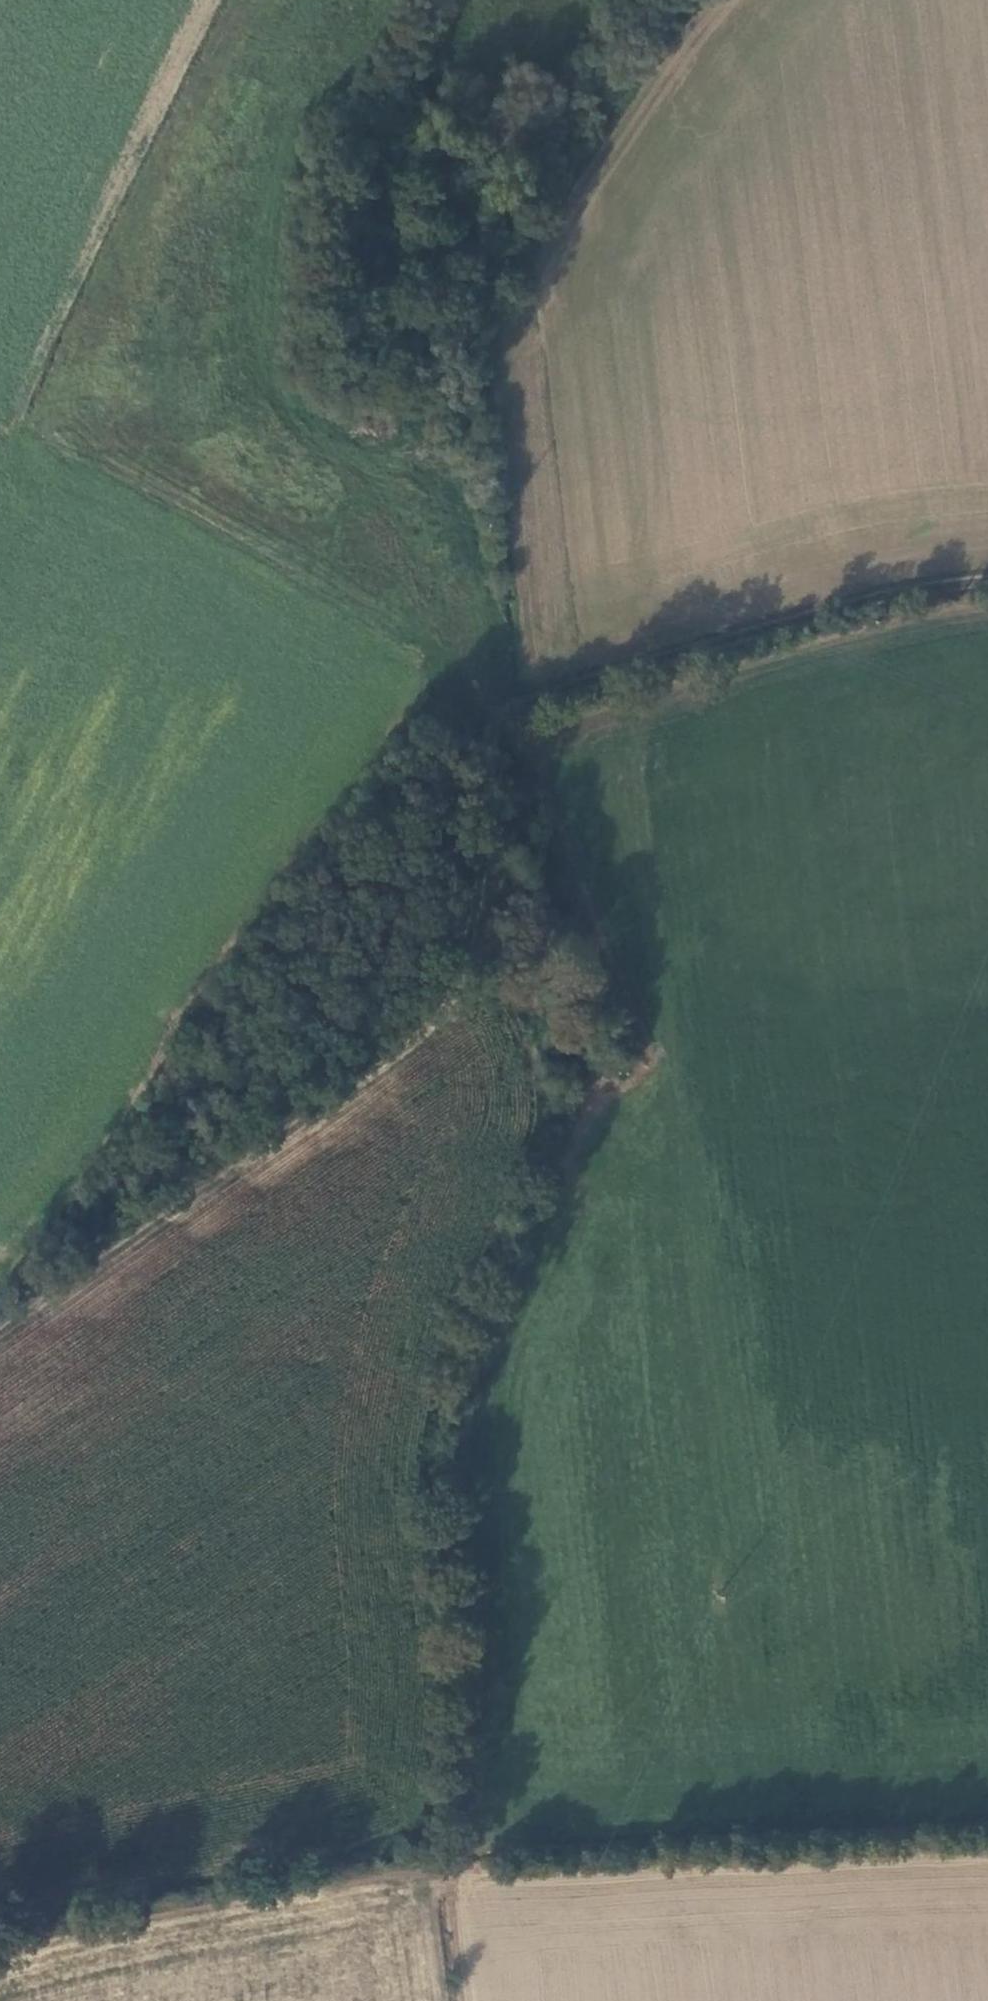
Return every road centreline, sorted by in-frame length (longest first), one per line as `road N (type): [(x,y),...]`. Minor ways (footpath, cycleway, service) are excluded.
road 1 (track): [(987,580),(923,584),(641,649),(497,714),(454,998),(0,1330)]

